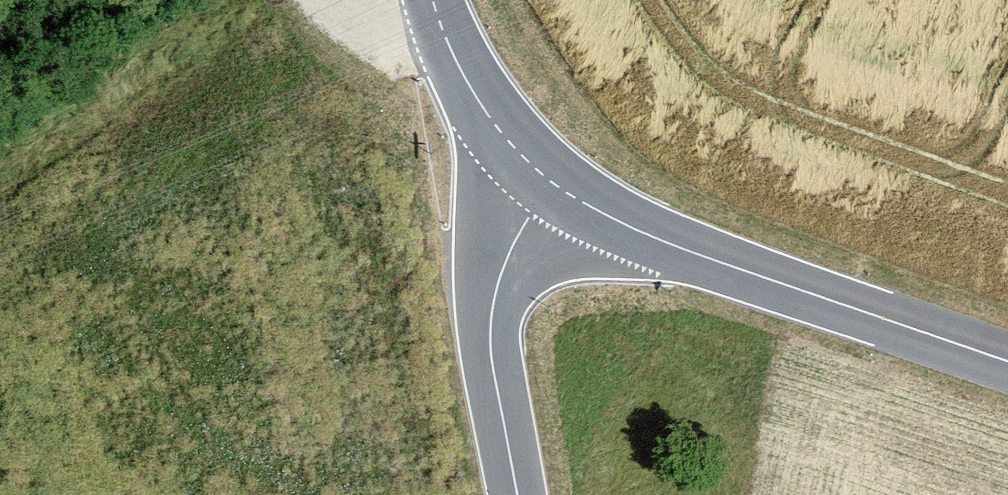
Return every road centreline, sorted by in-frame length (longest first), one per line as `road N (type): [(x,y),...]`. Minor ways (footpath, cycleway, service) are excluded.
road 1 (tertiary): [(1007,376),(470,181)]
road 2 (tertiary): [(532,494),(470,181)]
road 3 (tertiary): [(470,181),(440,0)]

